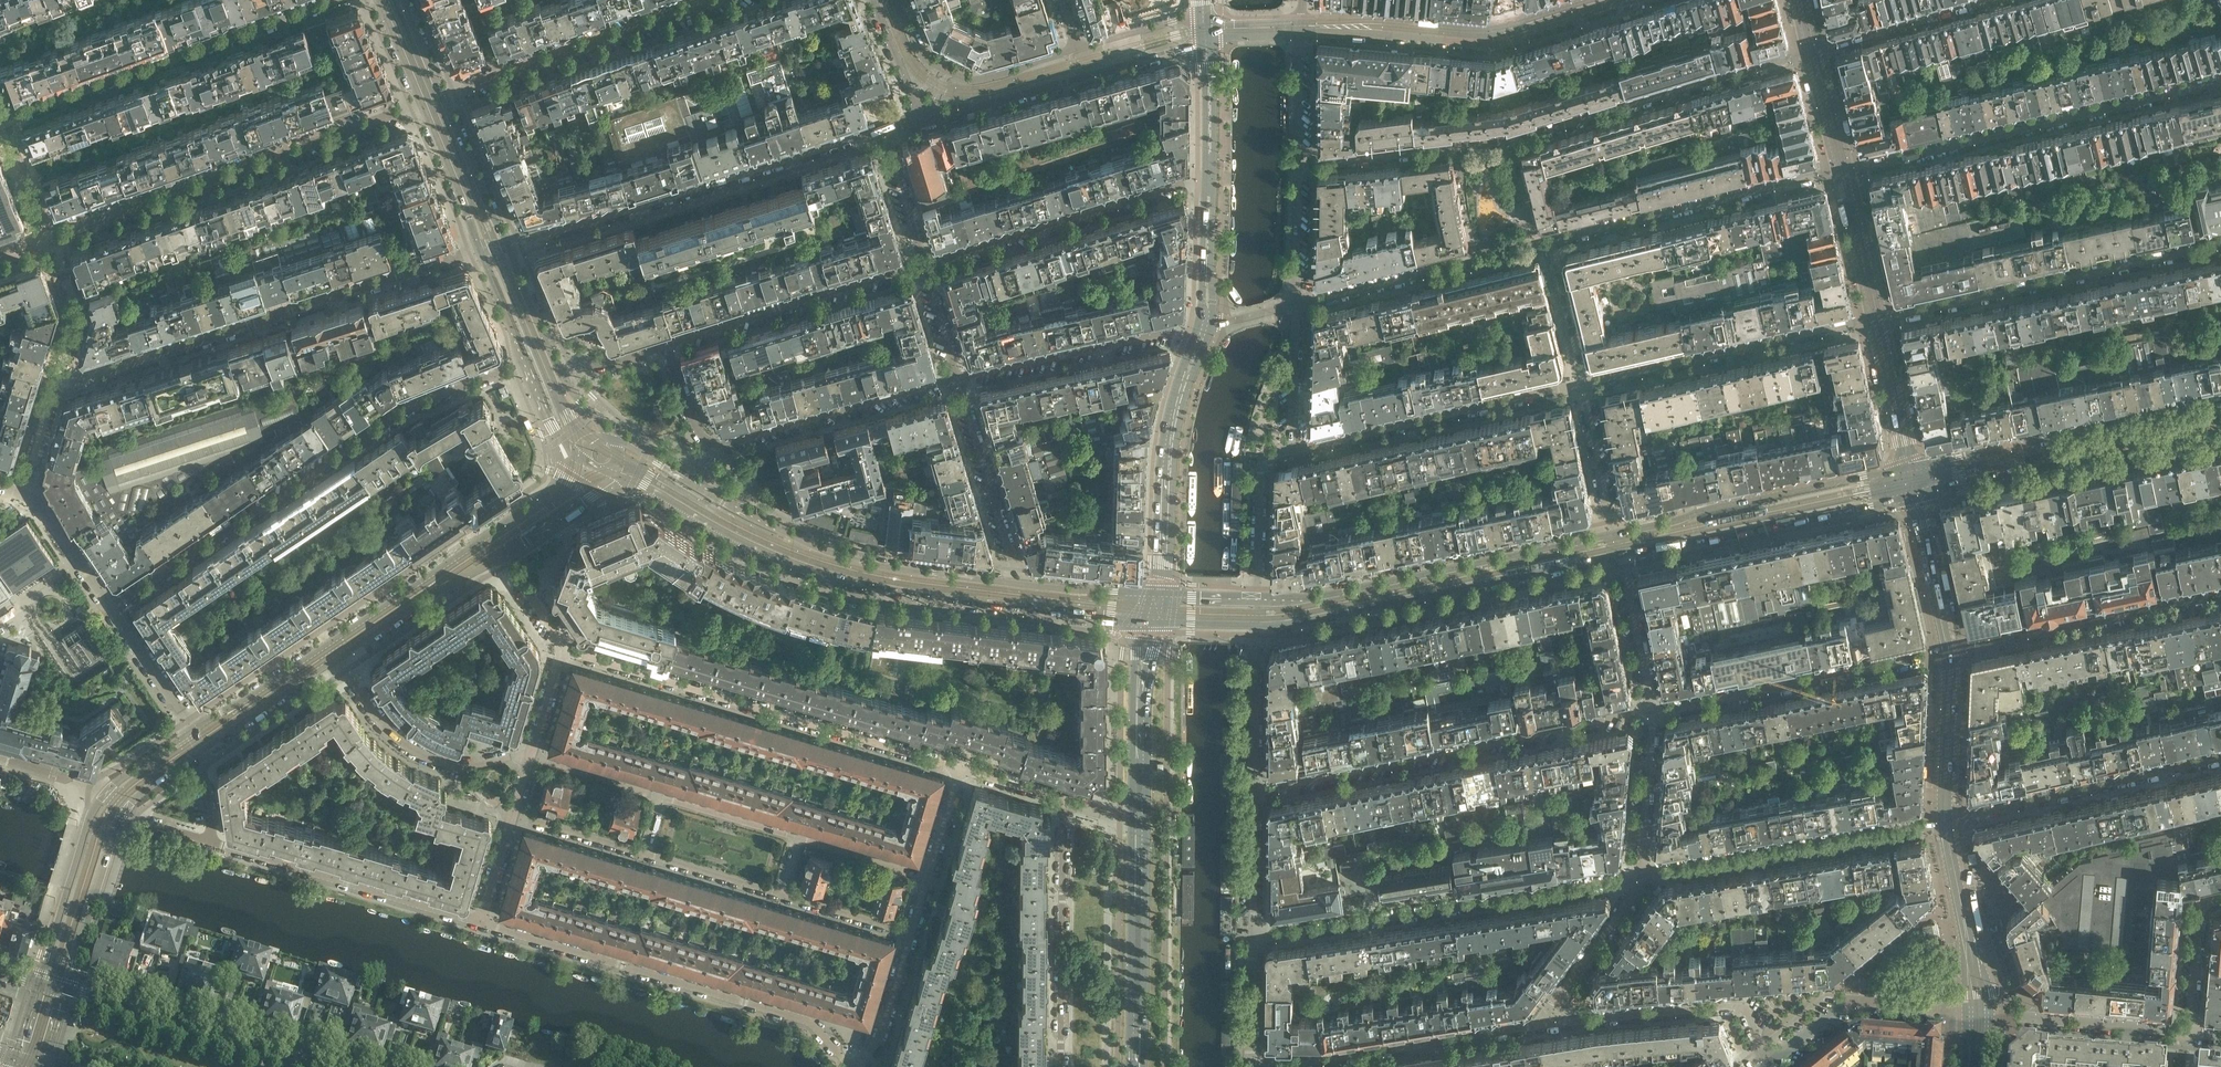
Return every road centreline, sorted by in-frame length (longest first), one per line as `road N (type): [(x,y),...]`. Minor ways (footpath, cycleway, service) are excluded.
road 1 (residential): [(1295,306),(1843,170)]
road 2 (tertiary): [(618,477),(763,550),(866,584),(1152,623)]
road 3 (residential): [(1814,50),(1508,141),(1299,166)]
road 4 (residential): [(115,612),(412,413),(526,362)]
road 5 (residential): [(57,377),(71,382),(484,250)]
road 6 (tertiary): [(1017,584),(831,551),(613,434)]
road 7 (residential): [(566,651),(959,770)]
road 8 (residential): [(480,923),(809,1022),(854,1066)]
road 9 (residential): [(1652,708),(1259,790)]
road 10 (residential): [(884,130),(506,247)]
road 11 (residential): [(50,239),(420,104)]
road 12 (residential): [(1256,940),(1643,876)]
road 13 (residential): [(1843,170),(2220,82)]
road 14 (tertiary): [(1614,536),(1341,593),(1257,600)]
road 15 (tertiary): [(1262,626),(1618,555)]
road 16 (residential): [(664,346),(696,427),(711,442),(957,377)]
road 17 (residential): [(3,120),(336,0)]
road 18 (residential): [(2220,247),(1880,319)]
road 19 (tertiary): [(2220,406),(1910,467)]
road 20 (tertiary): [(1916,497),(2220,427)]
road 21 (residential): [(1880,319),(1579,386)]
road 22 (residential): [(1643,876),(1945,818)]
road 23 (tertiary): [(1910,467),(1614,536)]
road 24 (tertiary): [(1618,555),(1916,497)]
road 25 (residential): [(1947,653),(1652,708)]
road 26 (residential): [(923,263),(1183,183),(1209,184)]
road 27 (residential): [(923,114),(960,115),(1181,50),(1204,30)]
road 28 (residential): [(1579,386),(1290,449)]
road 29 (residential): [(442,95),(710,0)]
road 30 (residential): [(2220,756),(1945,818)]
road 31 (residential): [(1947,653),(2220,596)]
road 32 (residential): [(215,843),(480,923)]
road 33 (secondary): [(1159,596),(1176,417),(1206,325)]
road 34 (tertiary): [(313,1066),(53,986)]
road 35 (residential): [(923,263),(664,346)]
road 36 (residential): [(1769,1064),(1738,1006),(1535,1027)]
road 37 (residential): [(1060,1066),(1068,802)]
road 38 (residential): [(1206,325),(957,378)]
road 39 (residential): [(1535,1027),(1296,1066)]
road 40 (secondary): [(1136,1057),(1139,820)]
road 41 (residential): [(1077,50),(972,80),(925,59),(897,0)]
road 42 (tertiary): [(581,455),(554,501),(413,596)]
road 43 (residential): [(1017,584),(957,378)]
road 44 (residential): [(1301,26),(1476,37),(1506,31)]
road 45 (tertiary): [(105,794),(92,812),(46,962),(53,986)]
road 46 (secondary): [(1139,820),(1137,697),(1152,623)]
road 47 (tertiary): [(53,986),(75,966),(117,803)]
road 48 (unclassified): [(2187,1032),(1993,1016)]
road 49 (residential): [(1643,876),(1535,1027)]
road 50 (residential): [(1989,0),(1814,50)]
road 51 (residential): [(458,768),(394,736),(332,651)]
road 52 (residential): [(1652,708),(1643,876)]
road 53 (residential): [(1290,449),(1273,456),(1261,473),(1257,600)]
road 54 (tertiary): [(1947,653),(1945,818)]
road 55 (tertiary): [(506,247),(442,95)]
road 56 (residential): [(1262,626),(1259,790)]
road 57 (tertiary): [(420,104),(484,250)]
road 58 (tertiary): [(1916,497),(1947,653)]
road 59 (residential): [(1618,555),(1652,708)]
road 60 (secondary): [(1209,184),(1204,30)]
road 61 (residential): [(1614,536),(1579,386)]
road 62 (residential): [(115,612),(23,489)]
road 63 (residential): [(1880,319),(1843,170)]
road 64 (residential): [(1880,319),(1910,467)]
road 65 (residential): [(1259,790),(1256,940)]
road 66 (residential): [(911,932),(881,1041),(855,1066)]
road 67 (residential): [(800,839),(660,800)]
road 68 (residential): [(645,852),(784,894)]
road 69 (residential): [(50,239),(75,315),(57,377)]
road 70 (residential): [(2187,1032),(2200,913),(2220,899)]
road 71 (residential): [(1295,306),(1290,449)]
road 72 (tertiary): [(1159,596),(1017,584)]
road 73 (residential): [(193,730),(115,612)]
road 74 (secondary): [(1206,325),(1209,184)]
road 75 (residential): [(1299,166),(1295,306)]
road 76 (residential): [(1301,26),(1299,166)]
road 77 (residential): [(923,263),(884,130)]
road 78 (tertiary): [(560,373),(506,247)]
road 79 (residential): [(514,815),(645,852)]
road 80 (residential): [(660,800),(531,757)]
road 81 (tertiary): [(506,554),(618,477)]
road 82 (residential): [(927,878),(800,839)]
road 83 (residential): [(1204,30),(1173,21),(1077,50)]
road 84 (residential): [(784,894),(911,932)]
road 85 (residential): [(3,120),(50,239)]
road 86 (residential): [(1255,1066),(1256,940)]
road 87 (residential): [(874,0),(923,114)]
road 88 (residential): [(1843,170),(1814,50)]

